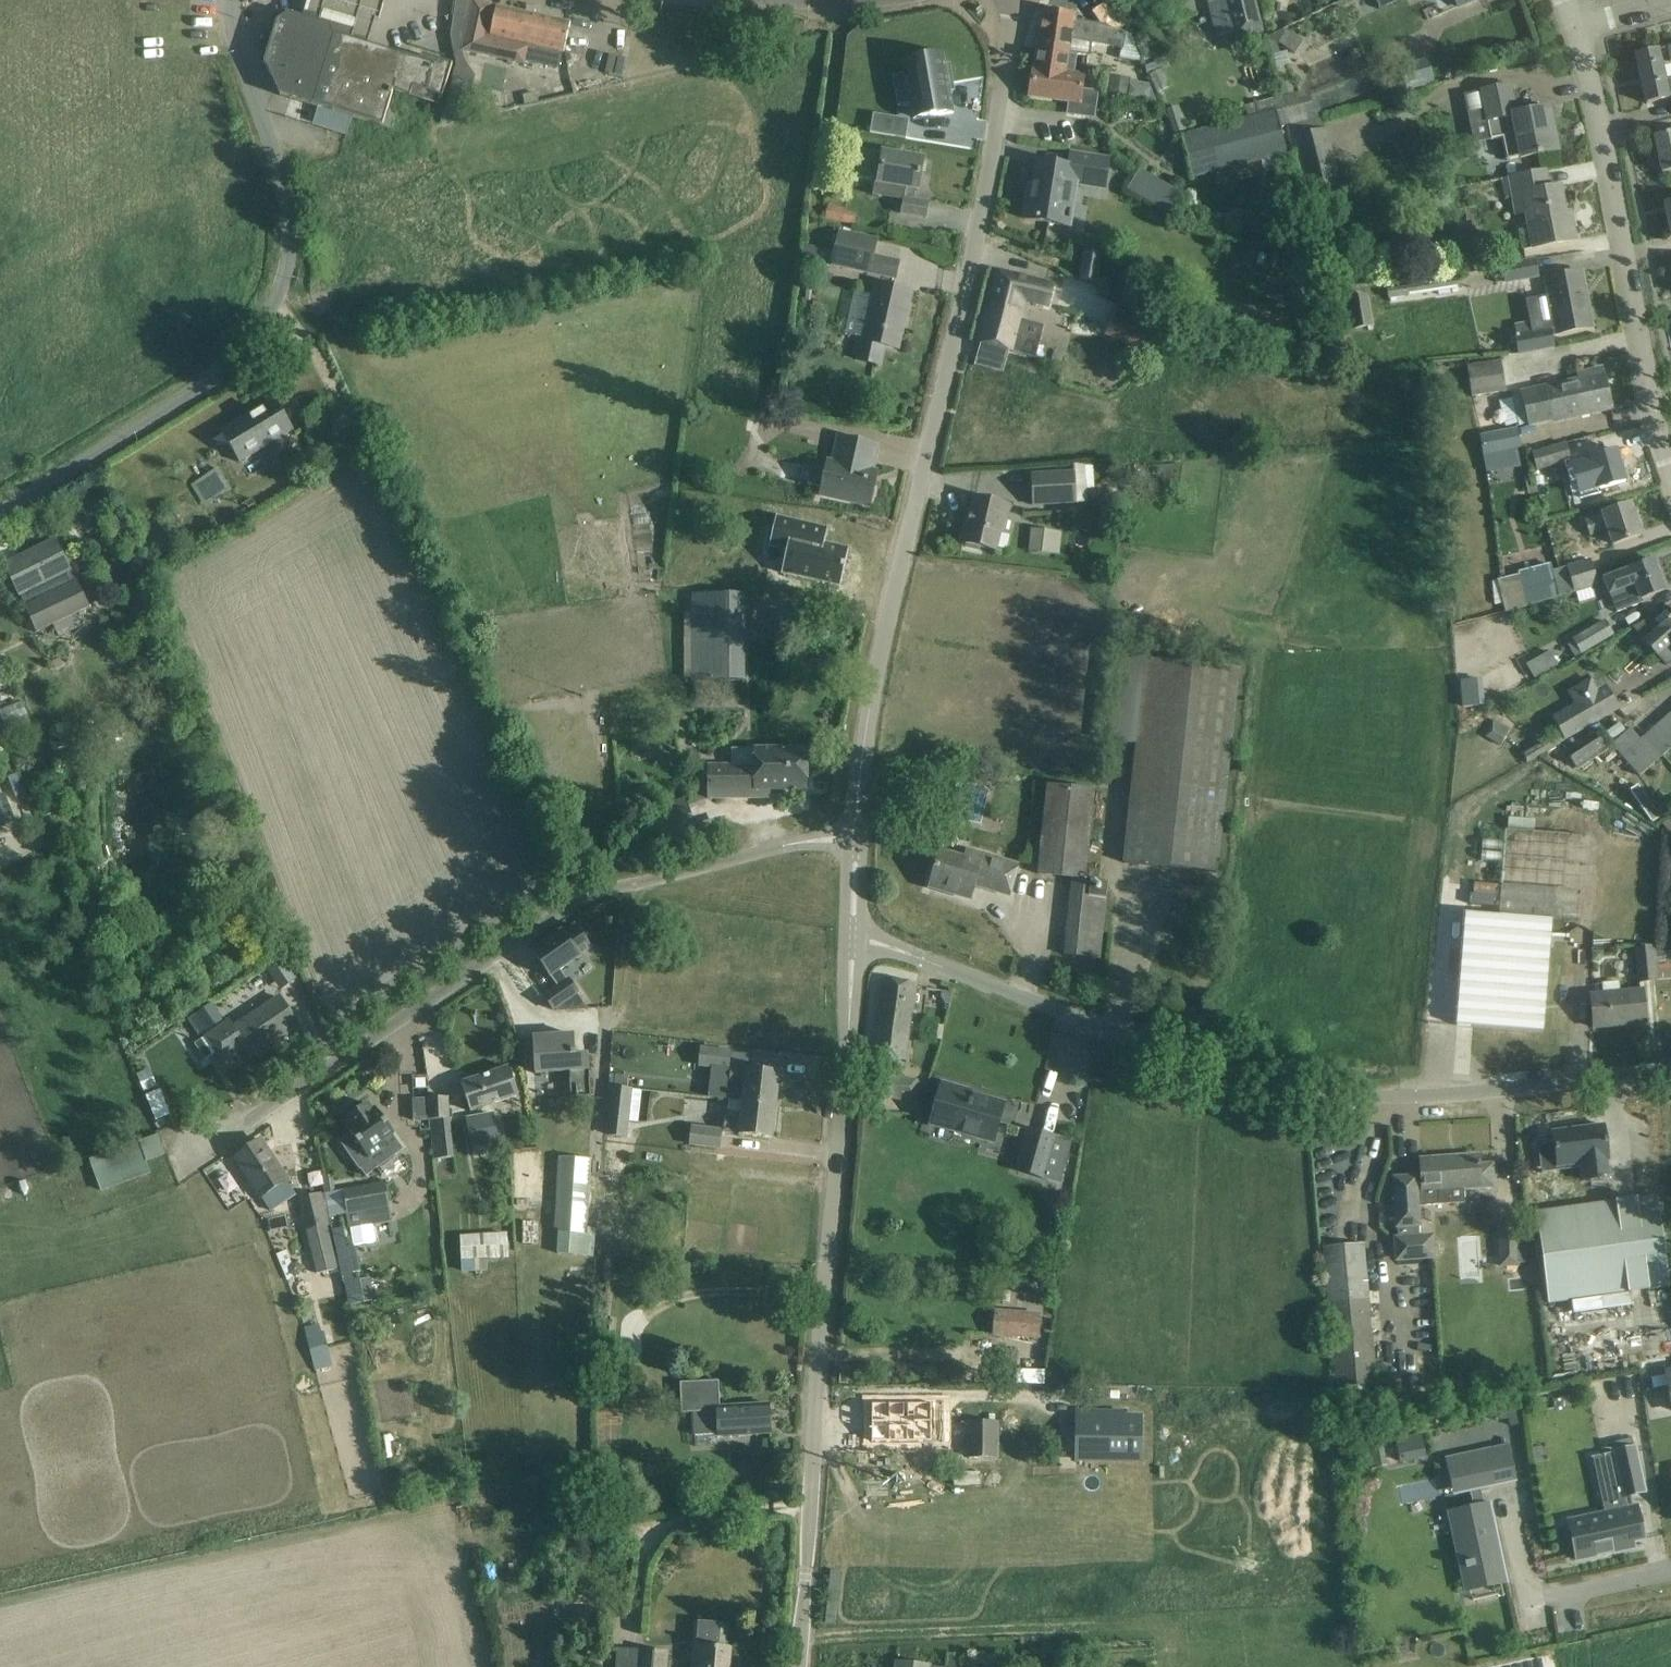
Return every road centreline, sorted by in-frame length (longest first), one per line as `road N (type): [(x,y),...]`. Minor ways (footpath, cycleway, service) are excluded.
road 1 (residential): [(1670,1070),(1422,1097),(1348,1097),(1193,1062),(850,935)]
road 2 (unclassified): [(860,826),(889,634),(980,210),(1007,0)]
road 3 (residential): [(182,1153),(363,1035),(561,890),(613,866),(860,826)]
road 4 (unclassified): [(798,1666),(850,935)]
road 5 (unclassified): [(0,503),(194,397),(251,345),(280,294),(289,242),(283,177),(232,0)]
road 6 (residential): [(1574,25),(1639,360),(1670,475)]

